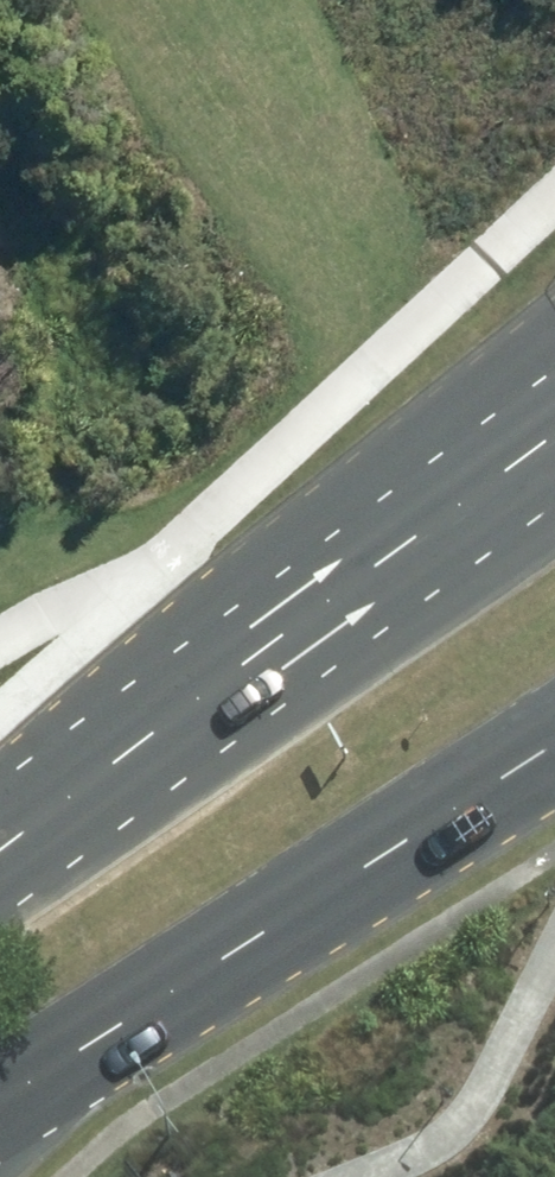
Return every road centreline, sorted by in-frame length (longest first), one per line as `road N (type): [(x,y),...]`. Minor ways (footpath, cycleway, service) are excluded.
road 1 (motorway): [(42,814),(183,625),(554,316)]
road 2 (primary): [(554,743),(0,1101)]
road 3 (primary): [(42,814),(554,448)]

